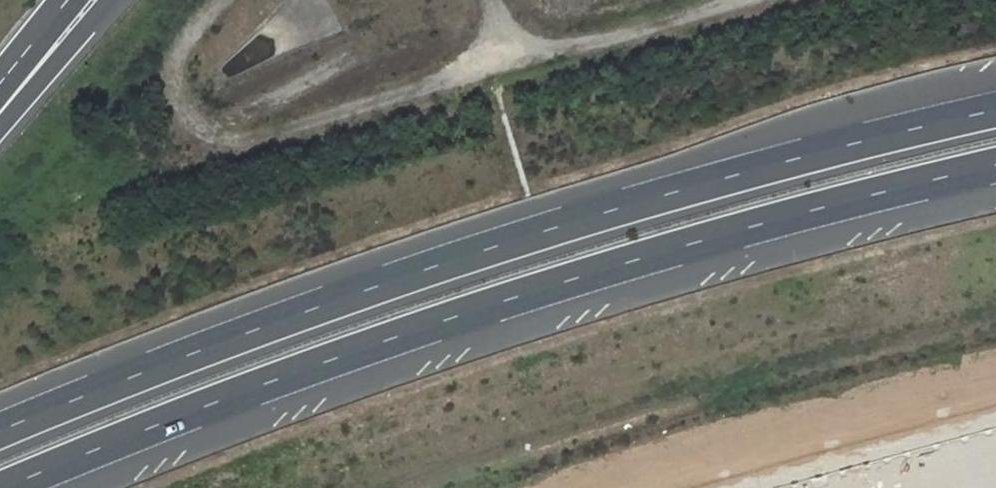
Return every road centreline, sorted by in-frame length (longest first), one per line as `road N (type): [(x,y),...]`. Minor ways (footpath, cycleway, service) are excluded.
road 1 (motorway): [(995,109),(493,247),(0,430)]
road 2 (motorway): [(7,487),(268,383),(509,300),(995,166)]
road 3 (motorway): [(0,118),(106,0)]

